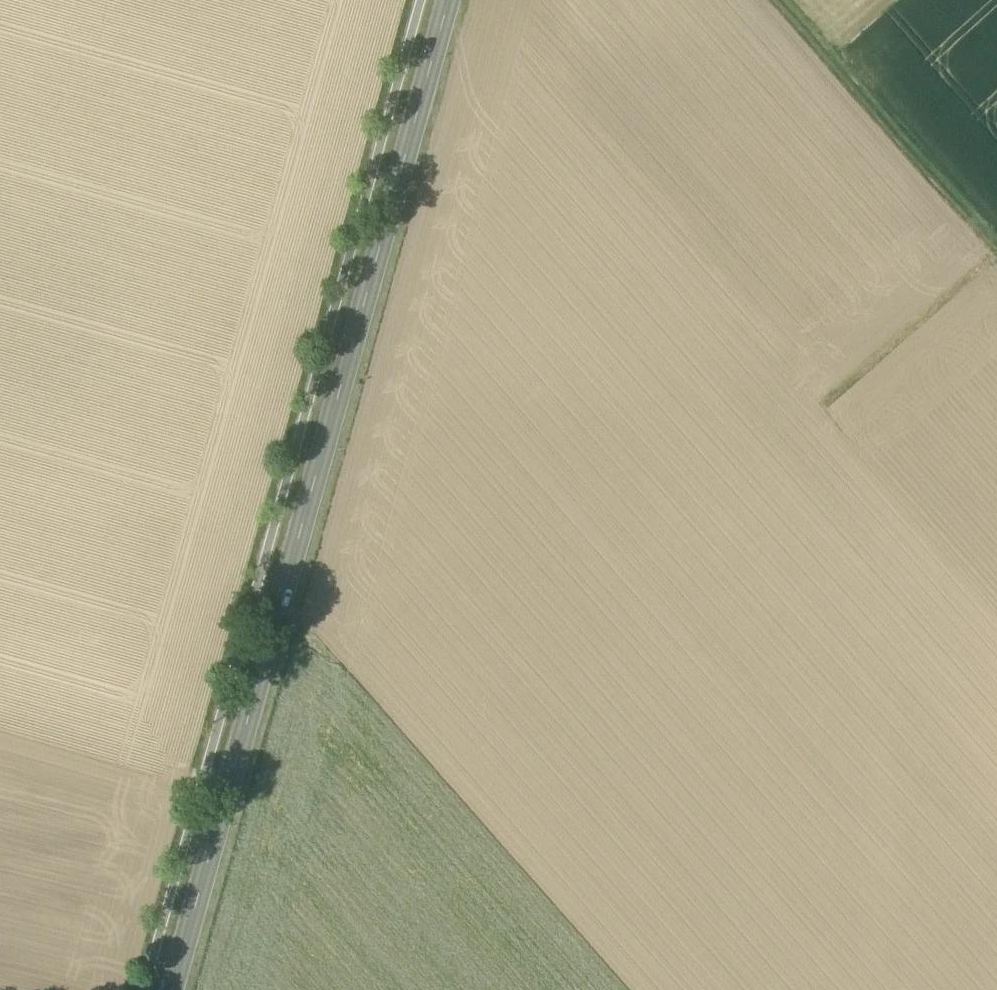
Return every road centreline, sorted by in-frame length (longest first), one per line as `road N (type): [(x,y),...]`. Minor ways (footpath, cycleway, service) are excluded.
road 1 (secondary): [(177,989),(450,0)]
road 2 (track): [(996,249),(777,0)]

